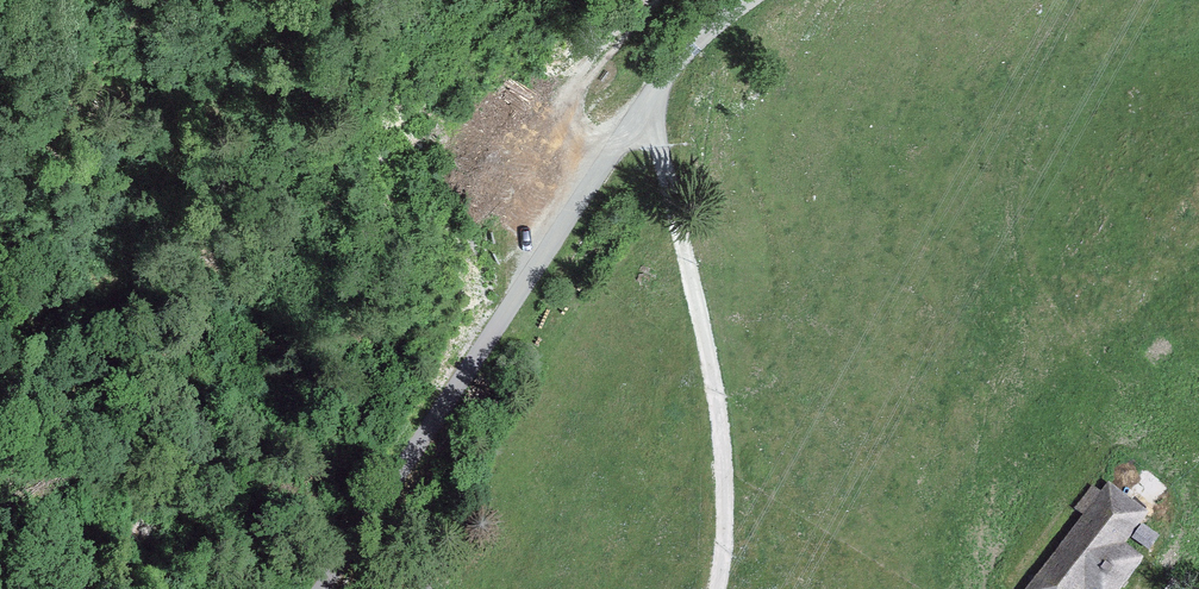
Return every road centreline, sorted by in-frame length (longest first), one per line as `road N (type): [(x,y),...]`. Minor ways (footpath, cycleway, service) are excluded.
road 1 (track): [(765,0),(651,103),(551,236),(340,588)]
road 2 (track): [(651,103),(720,406),(718,588)]
road 3 (track): [(551,236),(550,118),(649,0)]

